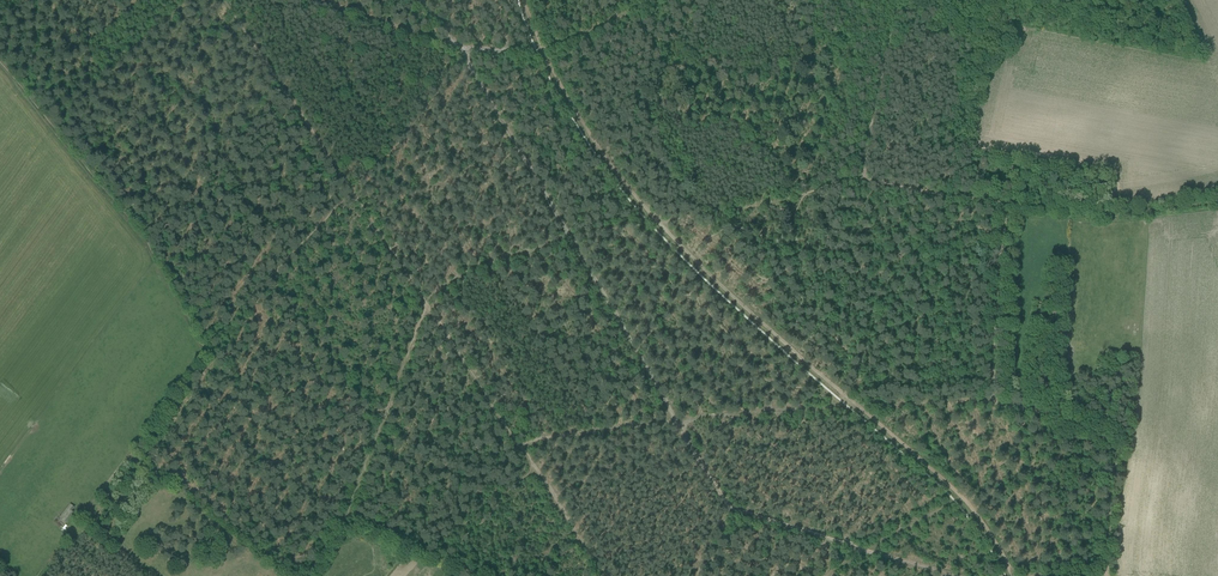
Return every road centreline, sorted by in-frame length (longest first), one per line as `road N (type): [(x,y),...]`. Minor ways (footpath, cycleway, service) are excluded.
road 1 (track): [(1012,575),(955,494),(655,222),(565,94),(523,0)]
road 2 (track): [(1104,575),(1114,455),(1092,431),(1027,405),(850,402)]
road 3 (track): [(301,0),(443,45),(508,53),(559,46),(655,0)]
road 4 (track): [(676,417),(715,489),(745,513),(951,575)]
road 5 (track): [(341,516),(424,302)]
road 6 (track): [(1003,202),(1101,215),(1217,200)]
road 7 (track): [(571,238),(676,417)]
road 8 (track): [(987,401),(1003,202)]
road 9 (track): [(899,0),(862,179)]
road 10 (track): [(676,417),(850,402)]
road 11 (track): [(520,444),(424,302)]
road 12 (track): [(803,192),(649,222)]
road 13 (track): [(955,494),(828,575)]
road 14 (track): [(424,302),(349,186)]
road 15 (track): [(349,186),(274,76)]

